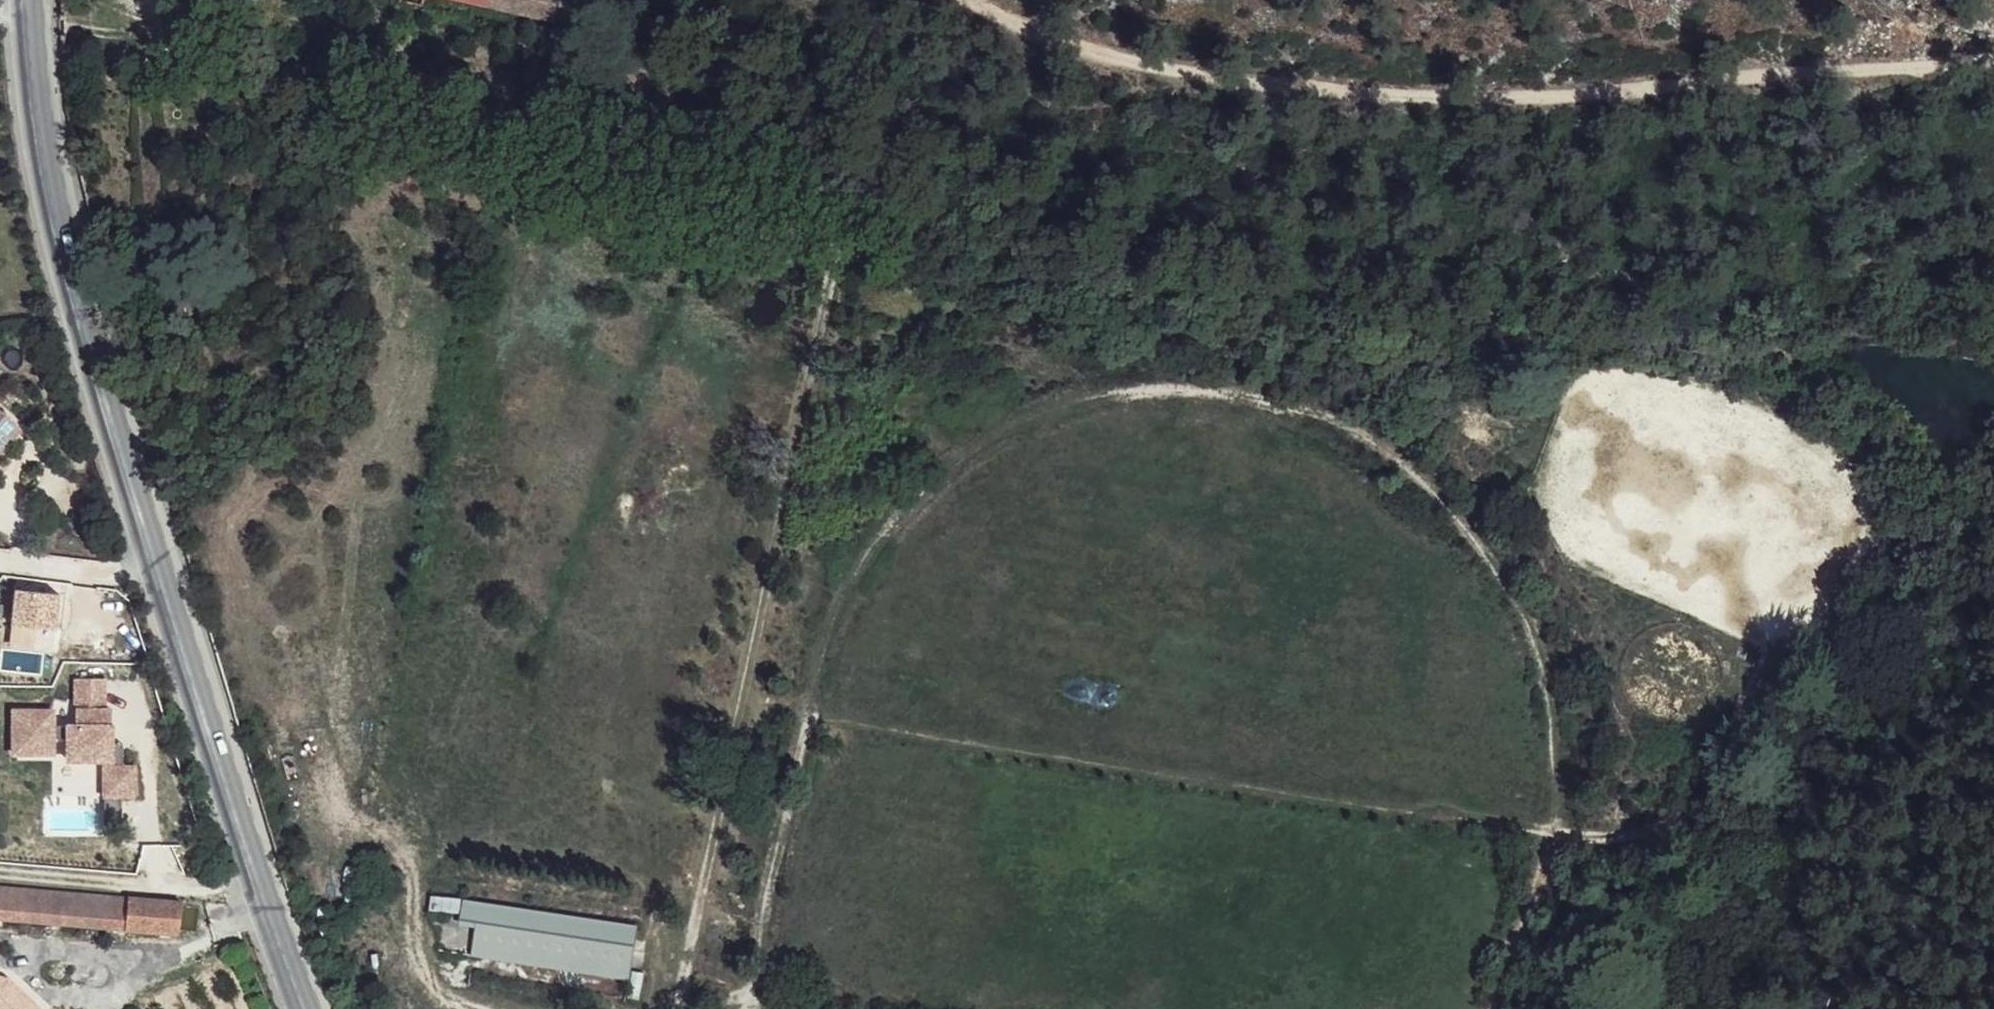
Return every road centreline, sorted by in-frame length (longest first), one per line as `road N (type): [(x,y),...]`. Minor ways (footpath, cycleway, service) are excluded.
road 1 (primary): [(29,0),(48,153),(91,341),(307,1008)]
road 2 (track): [(1993,71),(1334,91),(1190,69),(1041,26),(994,0)]

